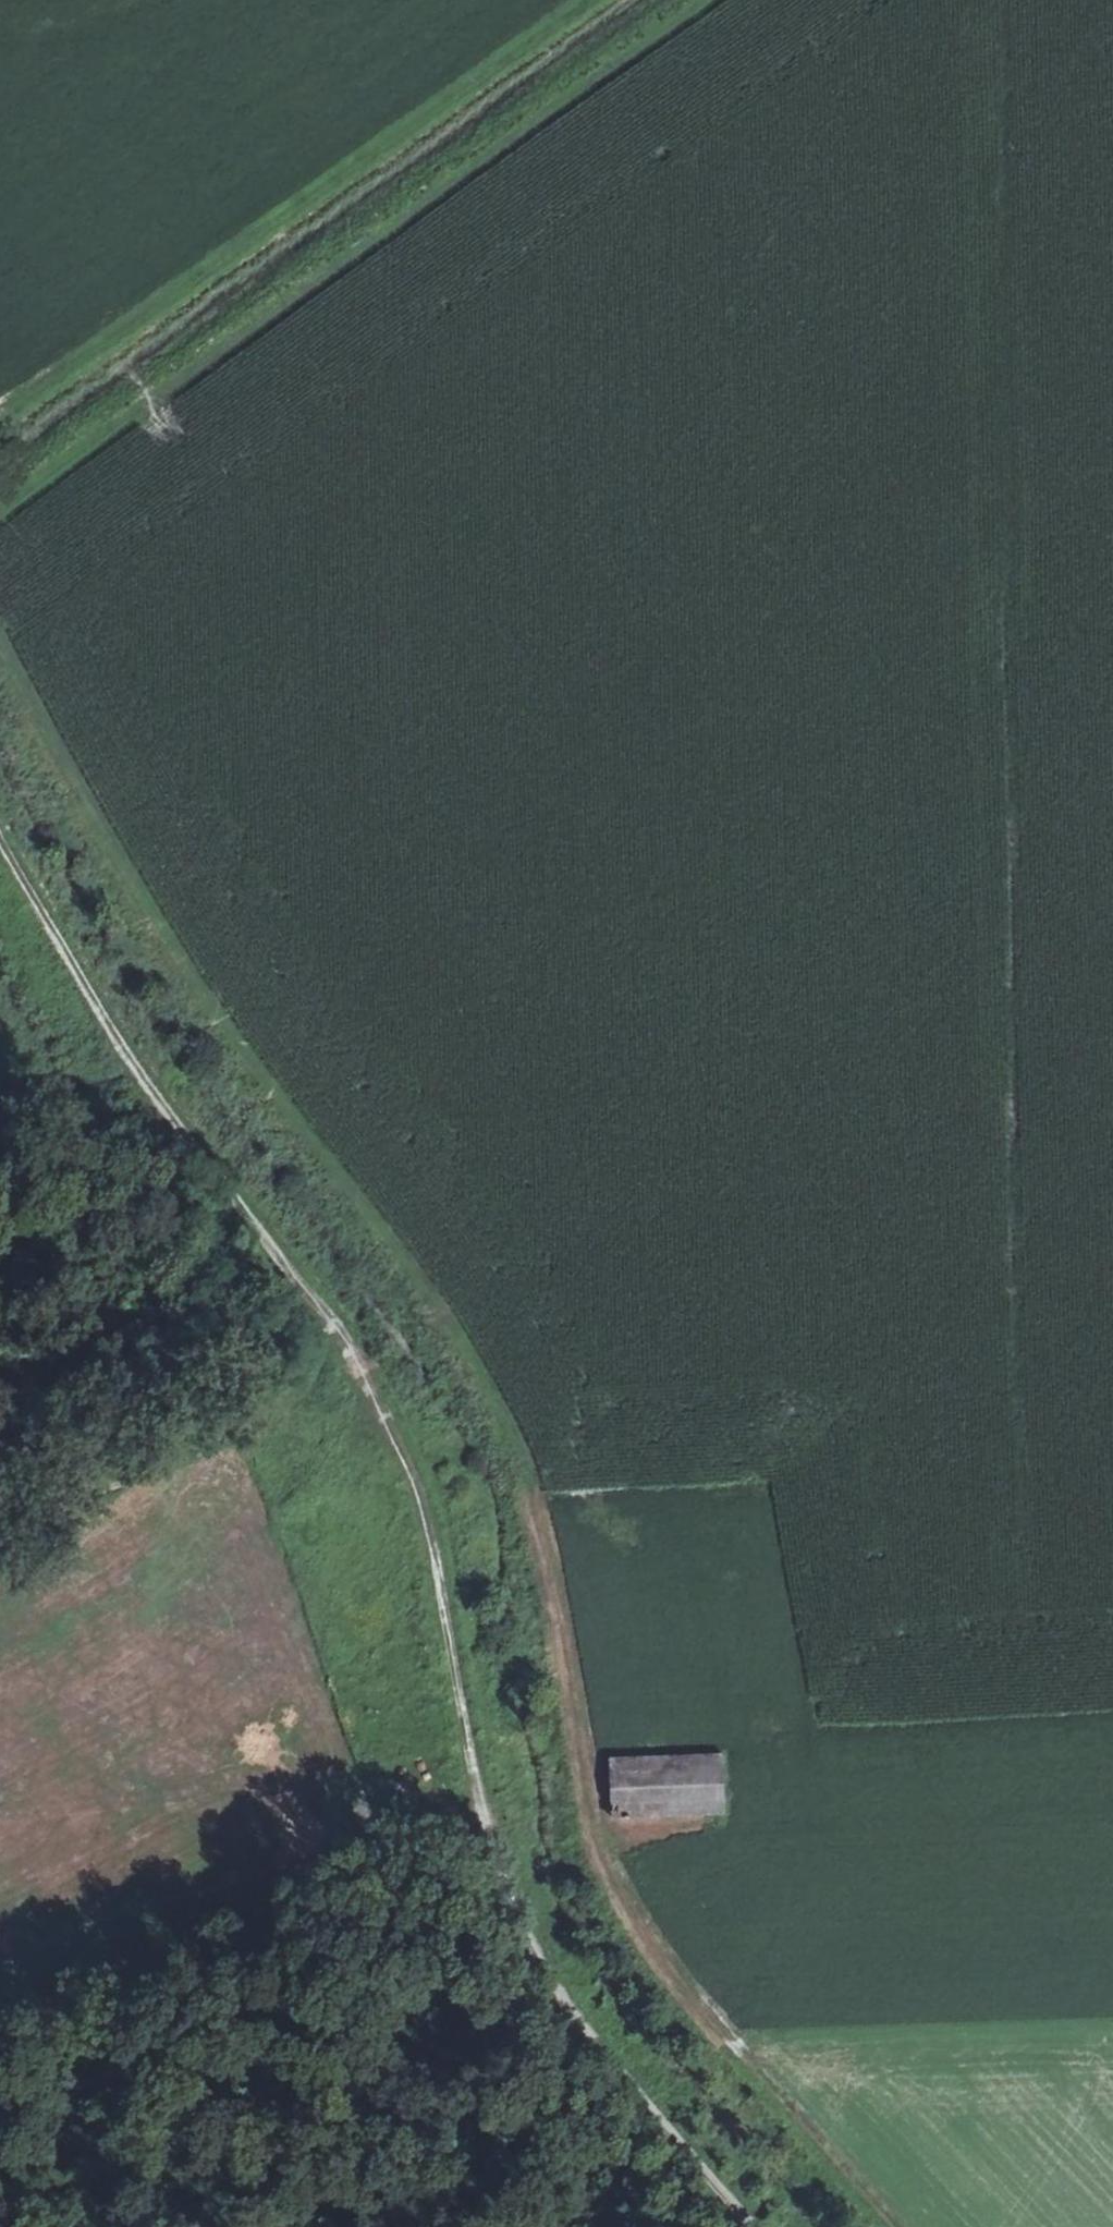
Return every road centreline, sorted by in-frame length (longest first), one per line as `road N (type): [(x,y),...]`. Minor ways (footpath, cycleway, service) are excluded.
road 1 (track): [(538,1965),(497,1871),(437,1559),(387,1421),(318,1301),(129,1058),(0,839)]
road 2 (track): [(538,1965),(613,2069),(753,2226)]

